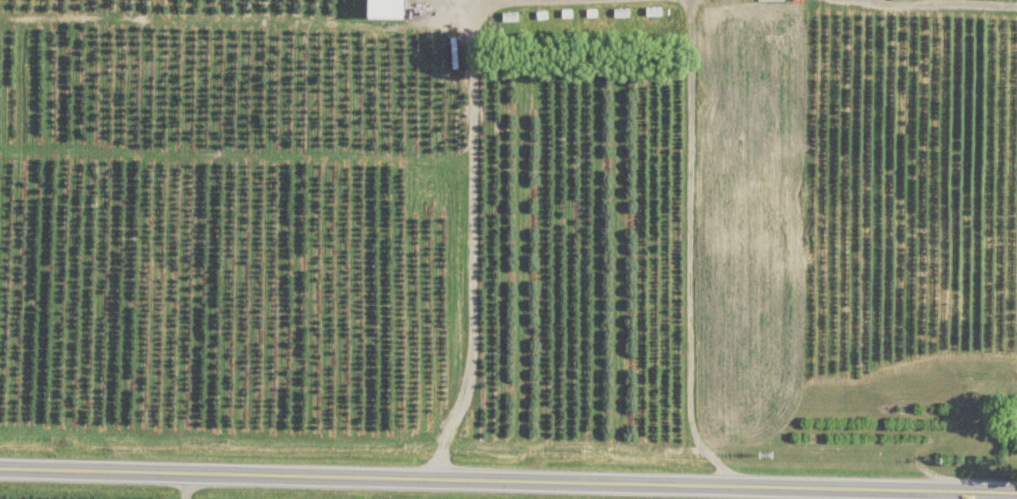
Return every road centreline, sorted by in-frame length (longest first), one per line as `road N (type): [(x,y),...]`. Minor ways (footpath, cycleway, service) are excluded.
road 1 (tertiary): [(0,469),(1016,492)]
road 2 (track): [(685,0),(688,415),(701,447),(734,486)]
road 3 (track): [(435,479),(440,443),(469,377),(472,317),(471,34),(469,11),(458,0)]

